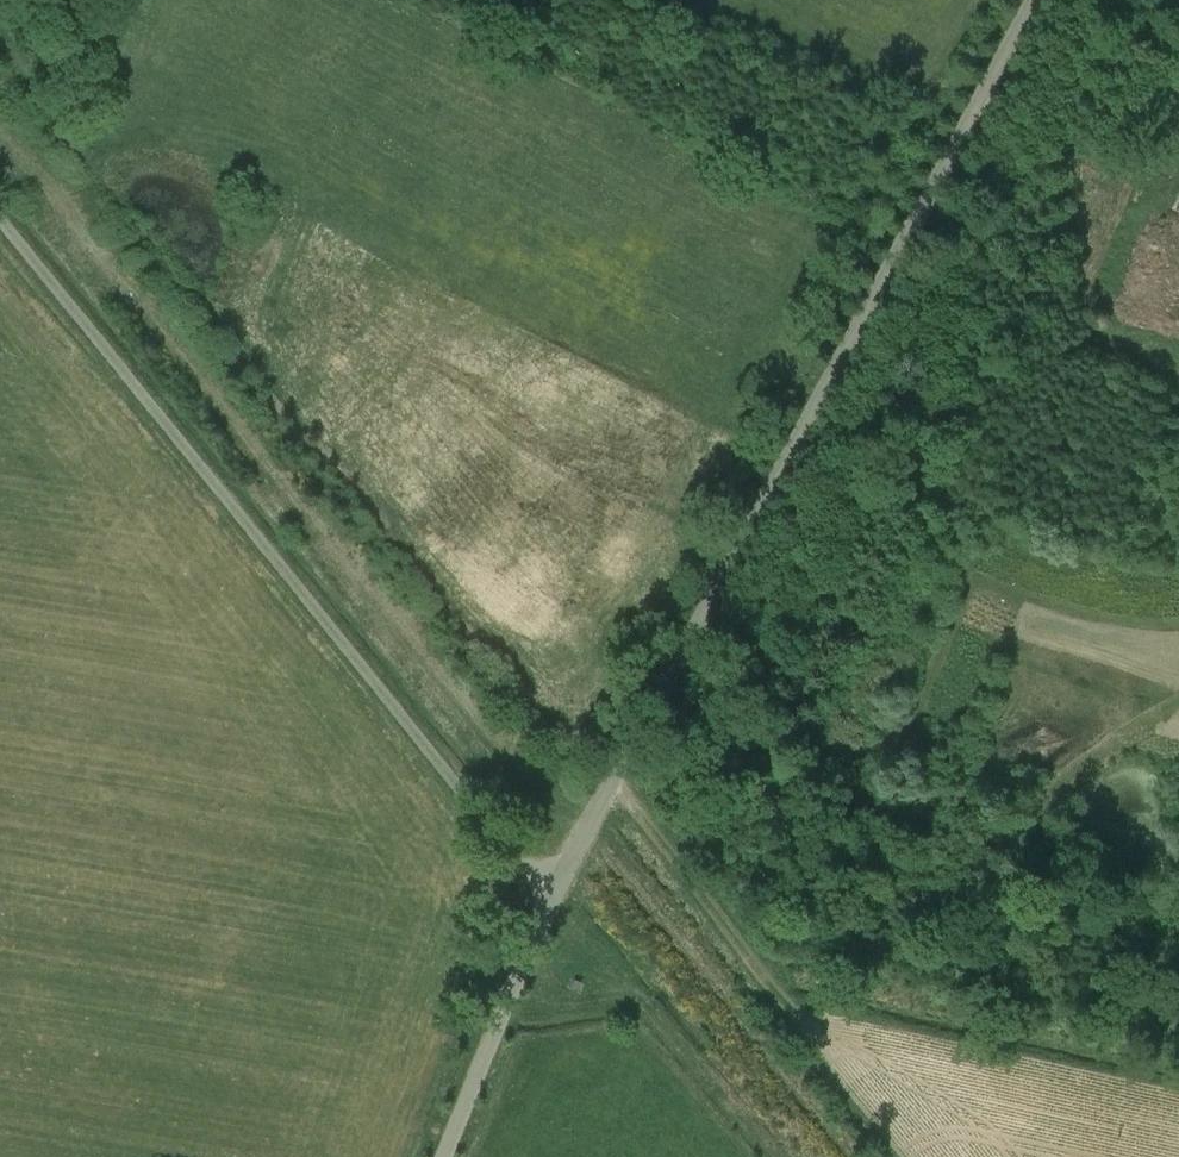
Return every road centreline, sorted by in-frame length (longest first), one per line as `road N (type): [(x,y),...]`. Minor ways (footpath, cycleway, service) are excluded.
road 1 (unclassified): [(443,1156),(558,879),(1027,0)]

